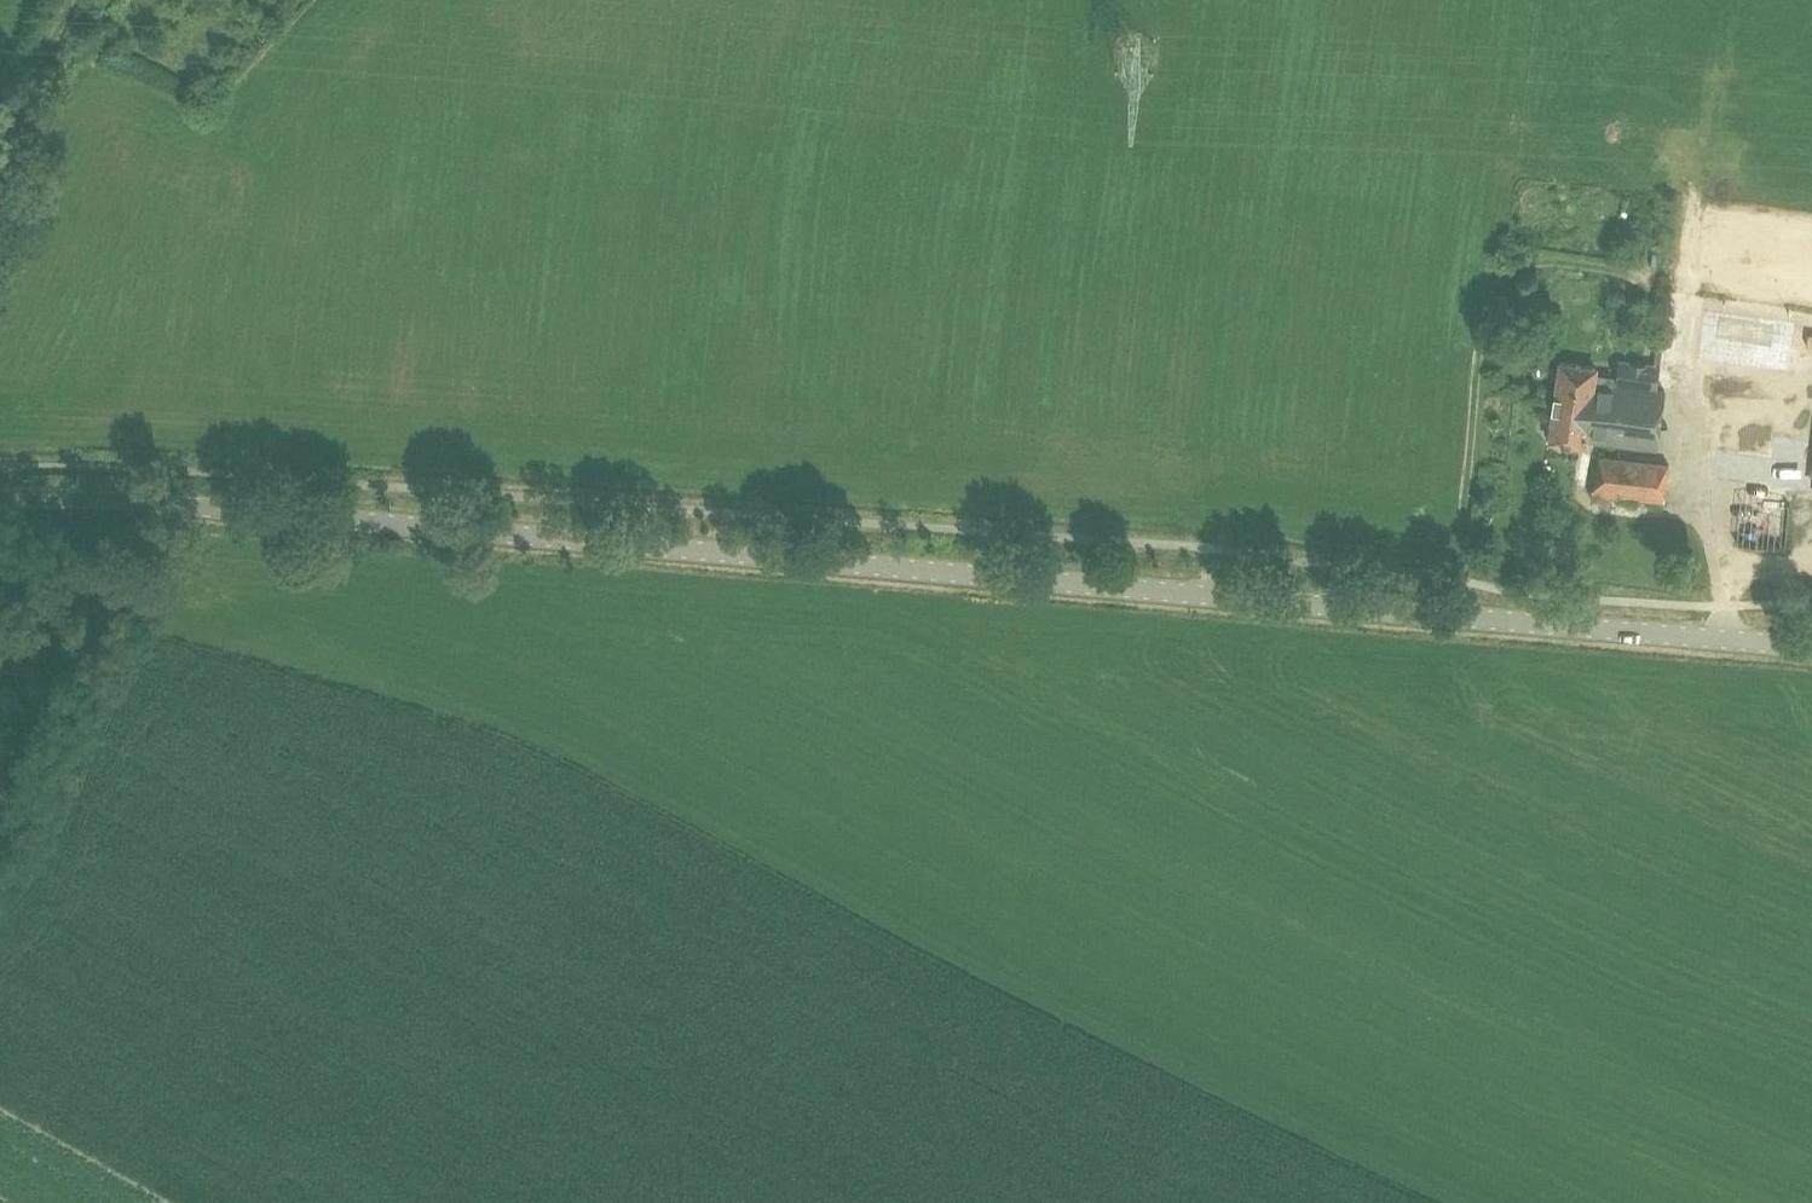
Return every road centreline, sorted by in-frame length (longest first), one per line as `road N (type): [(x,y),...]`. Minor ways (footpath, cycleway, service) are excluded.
road 1 (unclassified): [(1811,649),(0,496)]
road 2 (track): [(71,0),(0,170)]

